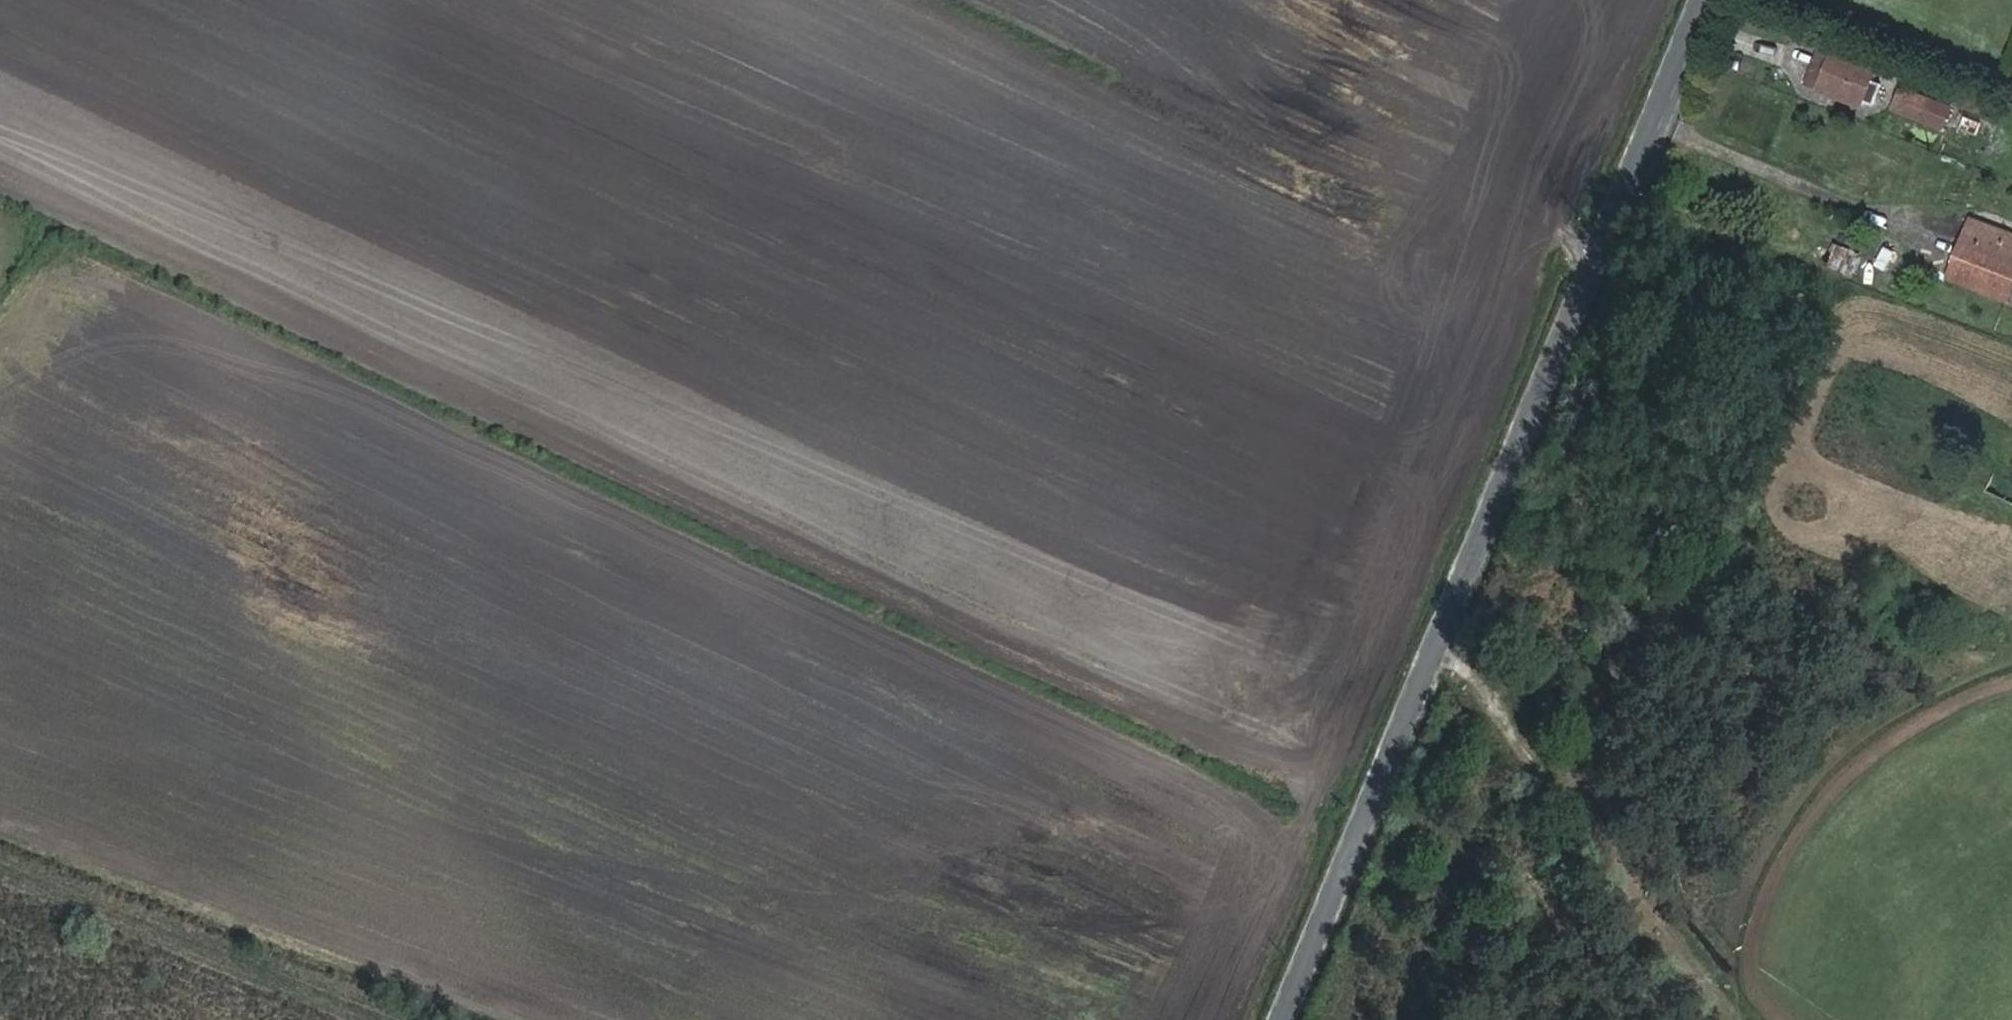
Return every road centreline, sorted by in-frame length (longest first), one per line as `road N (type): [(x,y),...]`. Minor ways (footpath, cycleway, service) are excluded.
road 1 (tertiary): [(1658,128),(1290,1019)]
road 2 (residential): [(1658,128),(1935,237)]

